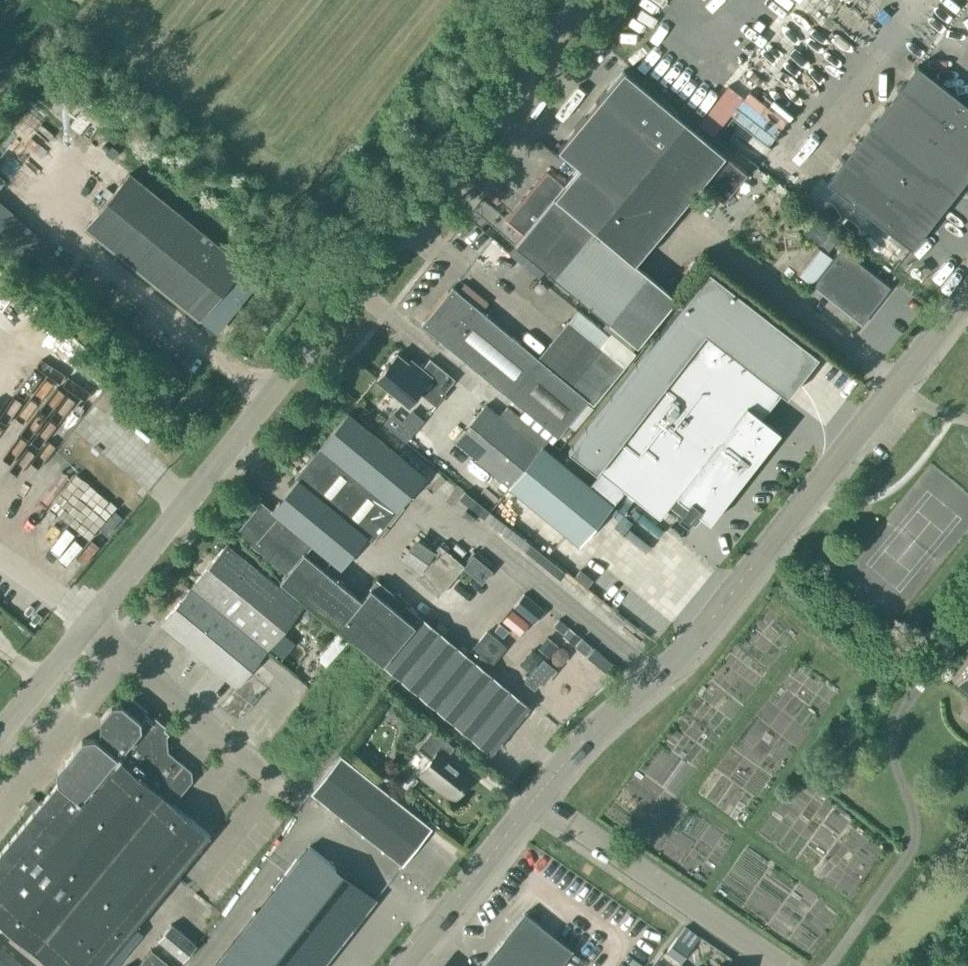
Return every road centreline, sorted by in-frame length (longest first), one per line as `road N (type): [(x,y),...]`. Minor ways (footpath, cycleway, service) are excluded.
road 1 (tertiary): [(90,627),(584,0)]
road 2 (secondary): [(534,799),(602,722),(698,635),(967,293)]
road 3 (residential): [(779,965),(534,799)]
road 4 (unclassified): [(297,797),(90,627)]
road 5 (secondary): [(403,965),(534,799)]
road 6 (tertiary): [(0,734),(90,627)]

